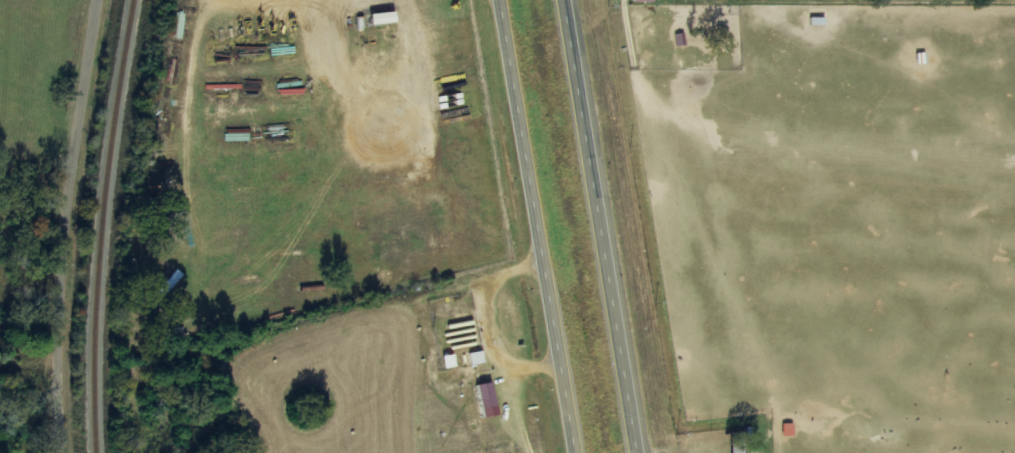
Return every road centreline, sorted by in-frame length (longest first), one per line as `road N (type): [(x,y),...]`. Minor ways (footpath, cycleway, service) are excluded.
road 1 (trunk): [(505,0),(583,452)]
road 2 (trunk): [(644,452),(567,0)]
road 3 (residential): [(57,452),(47,348),(98,0)]

